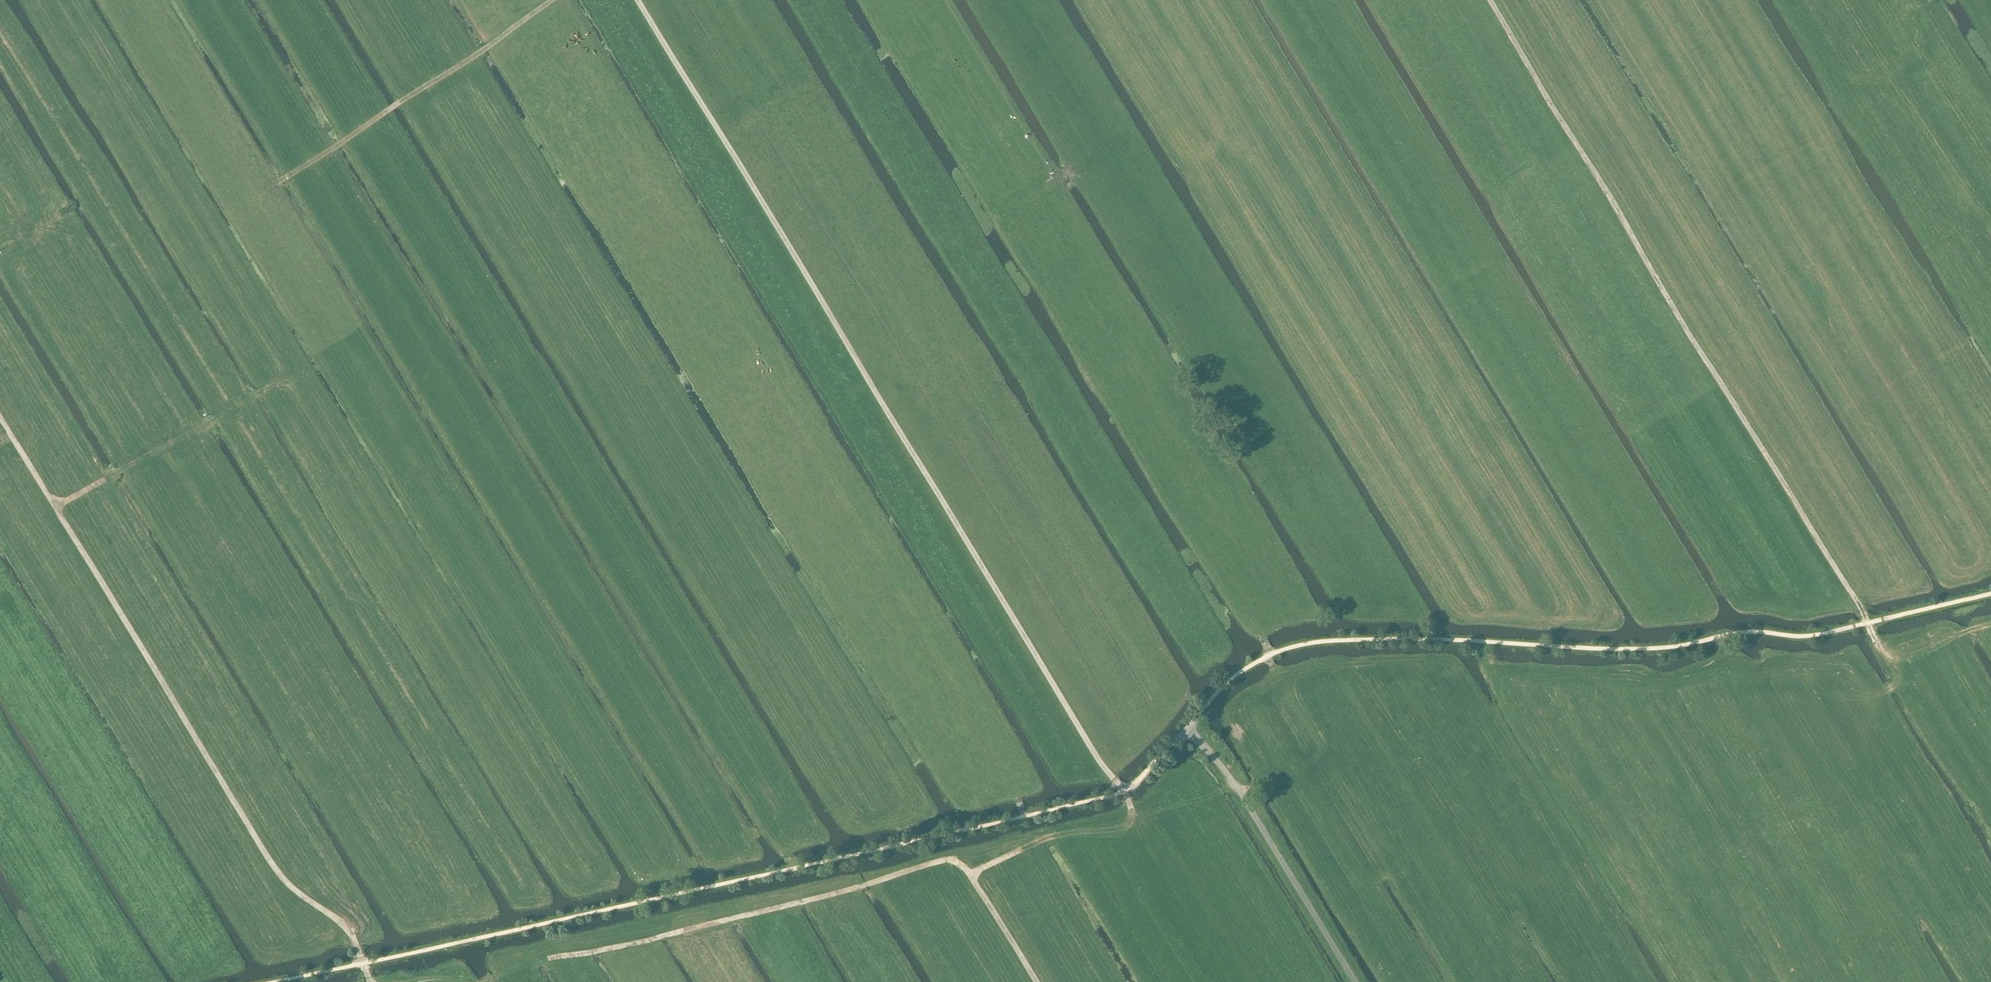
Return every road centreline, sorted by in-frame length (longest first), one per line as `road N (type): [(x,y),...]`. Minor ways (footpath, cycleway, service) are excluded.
road 1 (track): [(364,963),(1119,794),(1241,671),(1302,645),(1421,639),(1636,649),(1740,632),(1814,636),(1990,594)]
road 2 (track): [(638,0),(1134,814)]
road 3 (track): [(949,0),(1054,173),(1048,187),(1004,213),(1007,231),(1270,655)]
road 4 (track): [(1866,623),(1490,0)]
road 5 (track): [(364,963),(353,936),(273,865),(0,417)]
road 6 (track): [(1036,981),(970,874),(948,859),(651,940),(549,958)]
road 7 (track): [(553,0),(272,186)]
road 8 (unclassified): [(1357,981),(1235,784),(1186,730)]
road 9 (track): [(970,874),(1066,833),(1235,784)]
road 10 (track): [(56,506),(266,391)]
road 11 (track): [(1866,623),(1891,653),(1990,622)]

